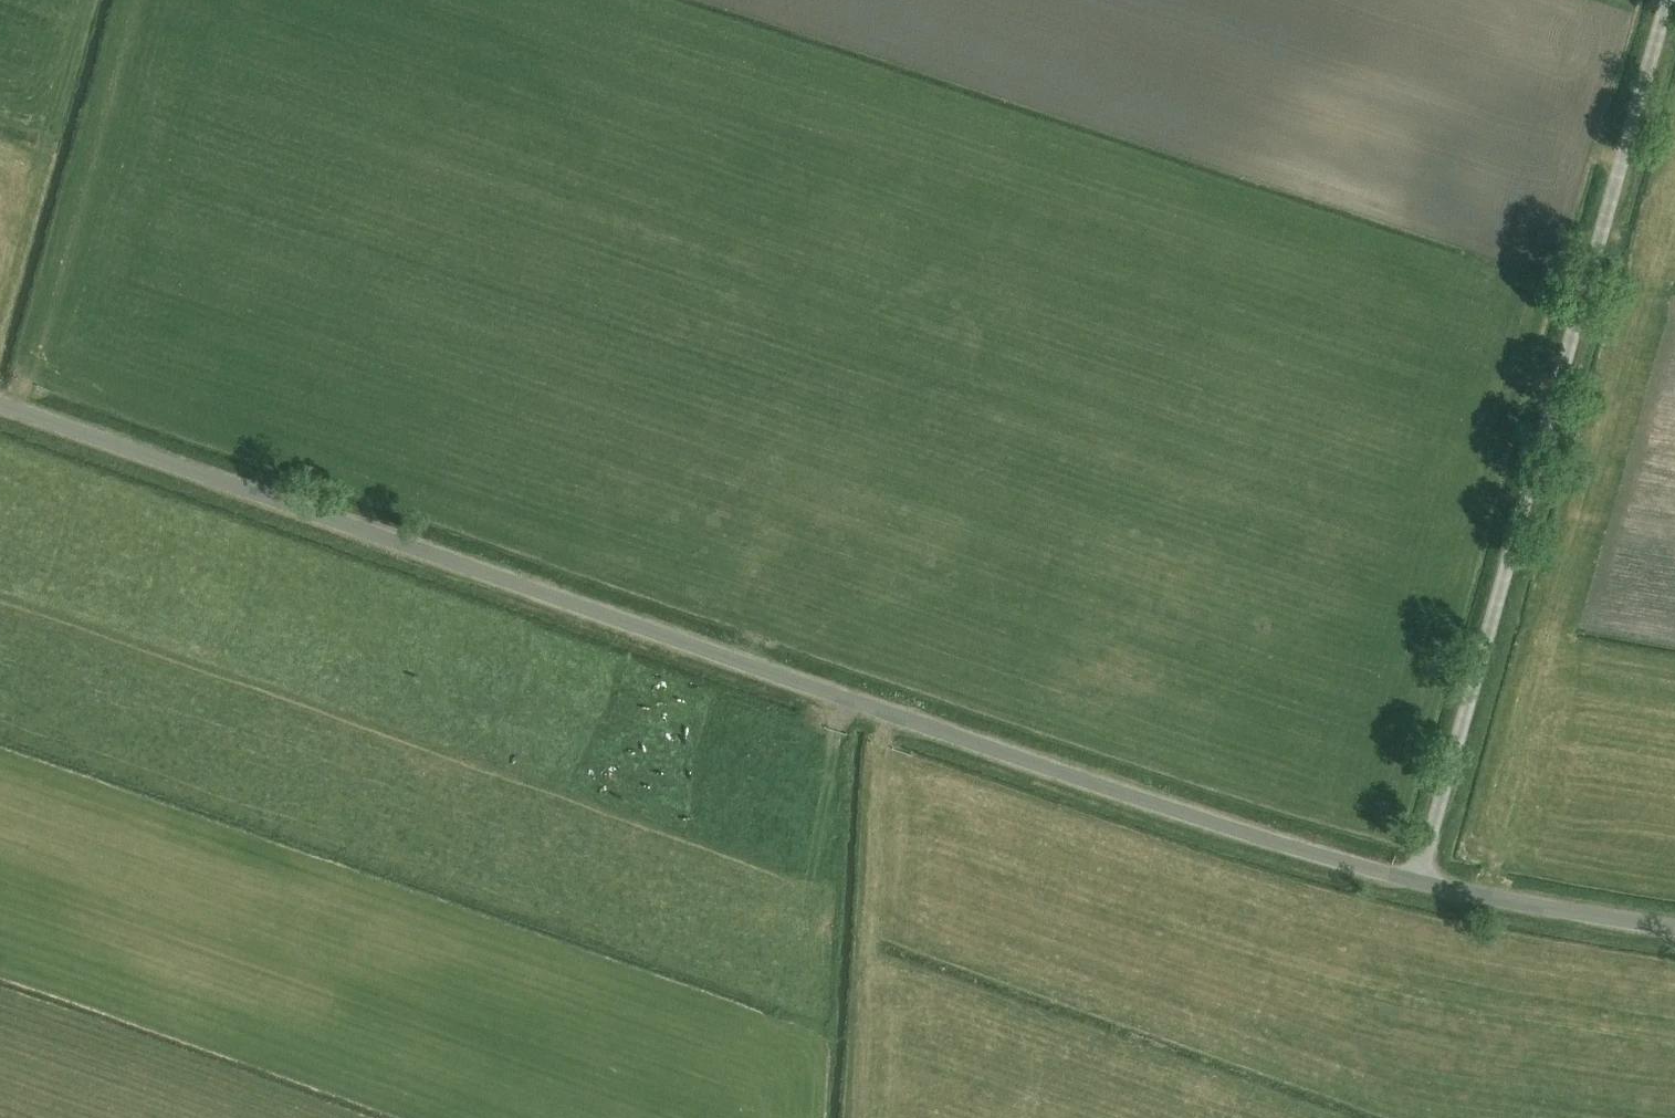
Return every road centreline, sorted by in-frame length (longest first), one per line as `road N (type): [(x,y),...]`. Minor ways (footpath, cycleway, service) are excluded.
road 1 (unclassified): [(1418,880),(1286,845),(884,712),(0,404)]
road 2 (unclassified): [(1418,880),(1670,0)]
road 3 (unclassified): [(1674,927),(1418,880)]

